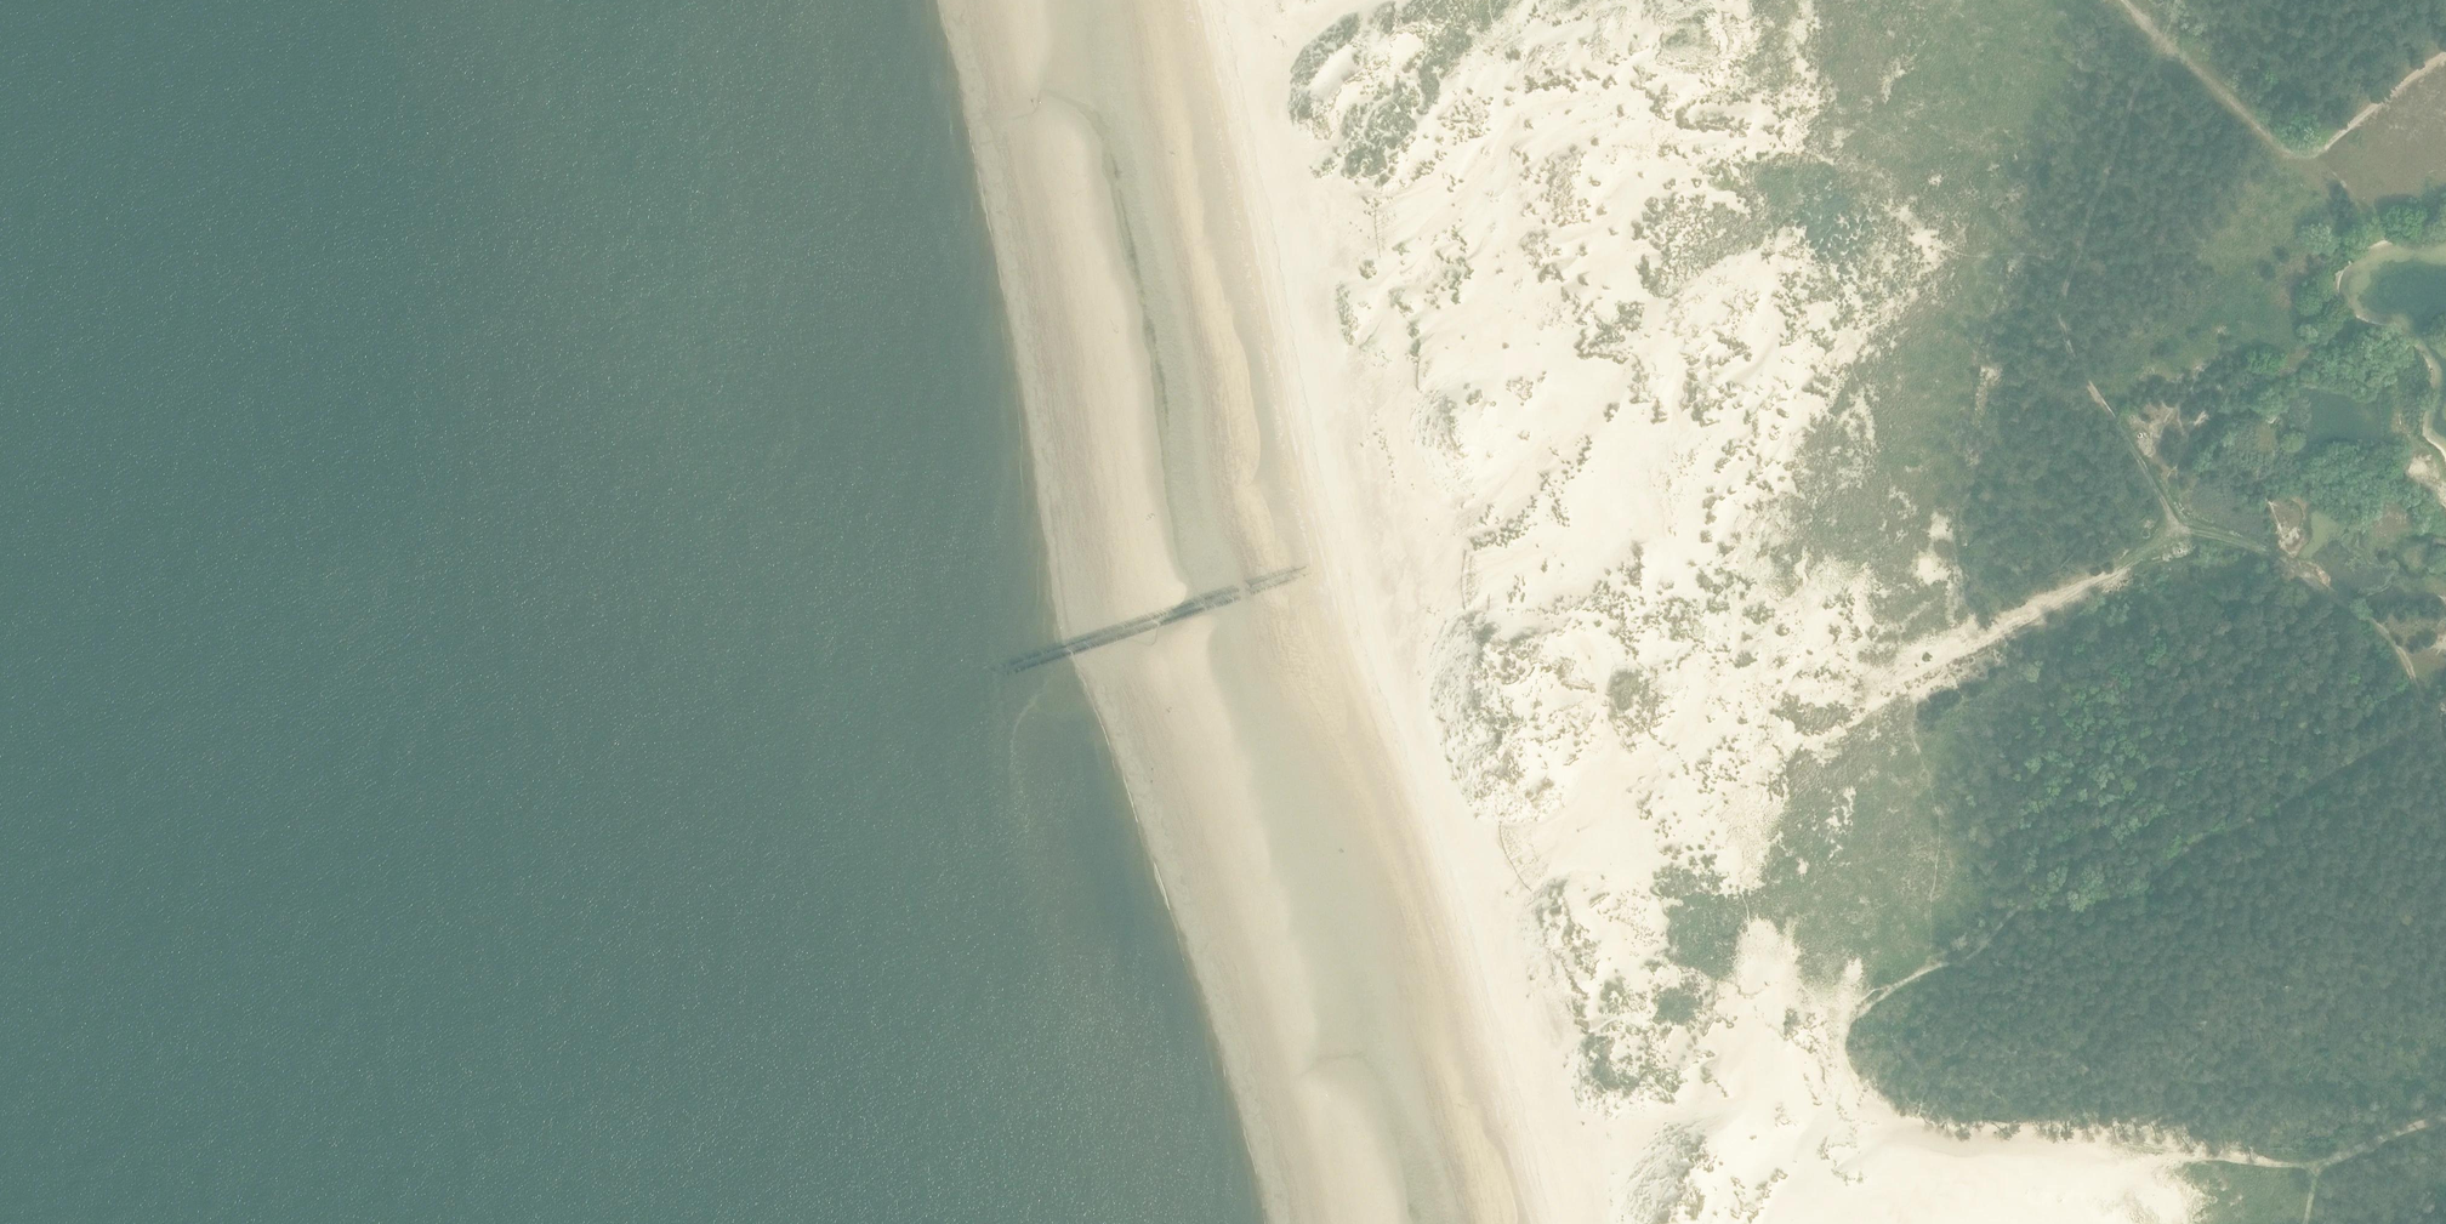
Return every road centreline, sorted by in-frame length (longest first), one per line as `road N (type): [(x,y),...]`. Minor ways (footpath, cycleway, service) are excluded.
road 1 (track): [(1824,731),(2178,525),(2290,563),(2377,623),(2399,649),(2427,717),(2261,816),(2205,837),(2119,895),(2022,905),(1980,949),(1899,985),(1852,1017),(1844,1036),(1869,1110),(1968,1133),(2106,1137),(2301,1171),(2445,1120)]
road 2 (track): [(2445,53),(2300,157)]

